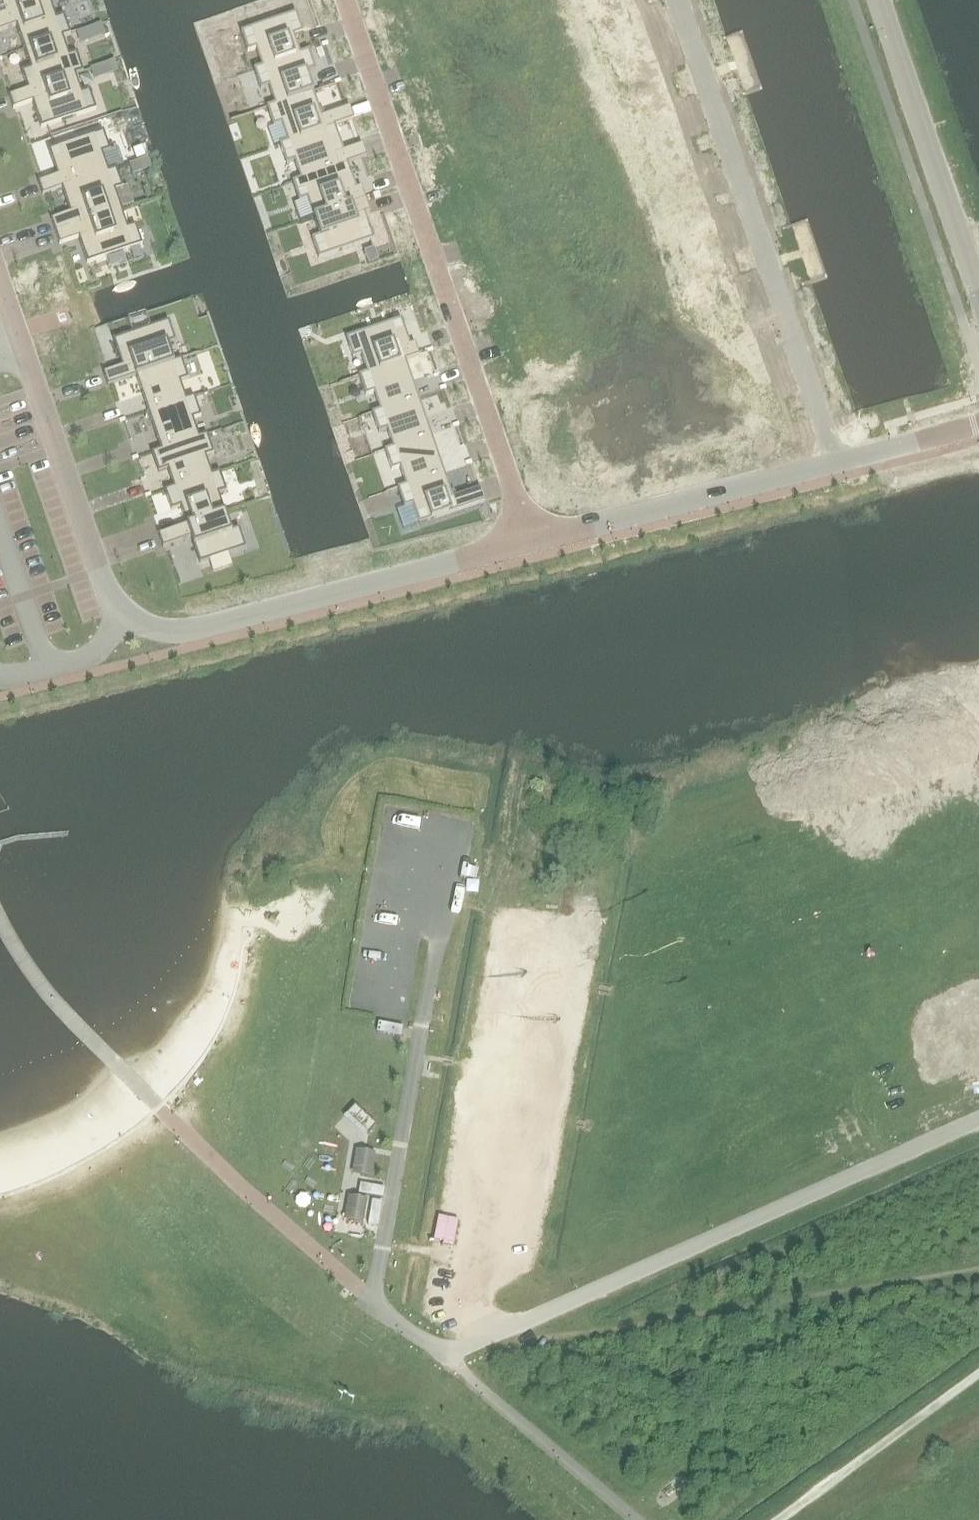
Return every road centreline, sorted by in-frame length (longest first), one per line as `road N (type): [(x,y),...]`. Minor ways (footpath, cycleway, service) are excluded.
road 1 (residential): [(978,1118),(448,1357),(371,1299)]
road 2 (residential): [(528,543),(345,0)]
road 3 (residential): [(673,0),(836,464)]
road 4 (residential): [(125,648),(528,543)]
road 5 (unclassified): [(15,329),(125,648)]
road 6 (residential): [(528,543),(836,464)]
road 7 (tertiary): [(878,0),(978,296)]
road 8 (residential): [(836,464),(978,426)]
road 9 (residential): [(0,676),(125,648)]

